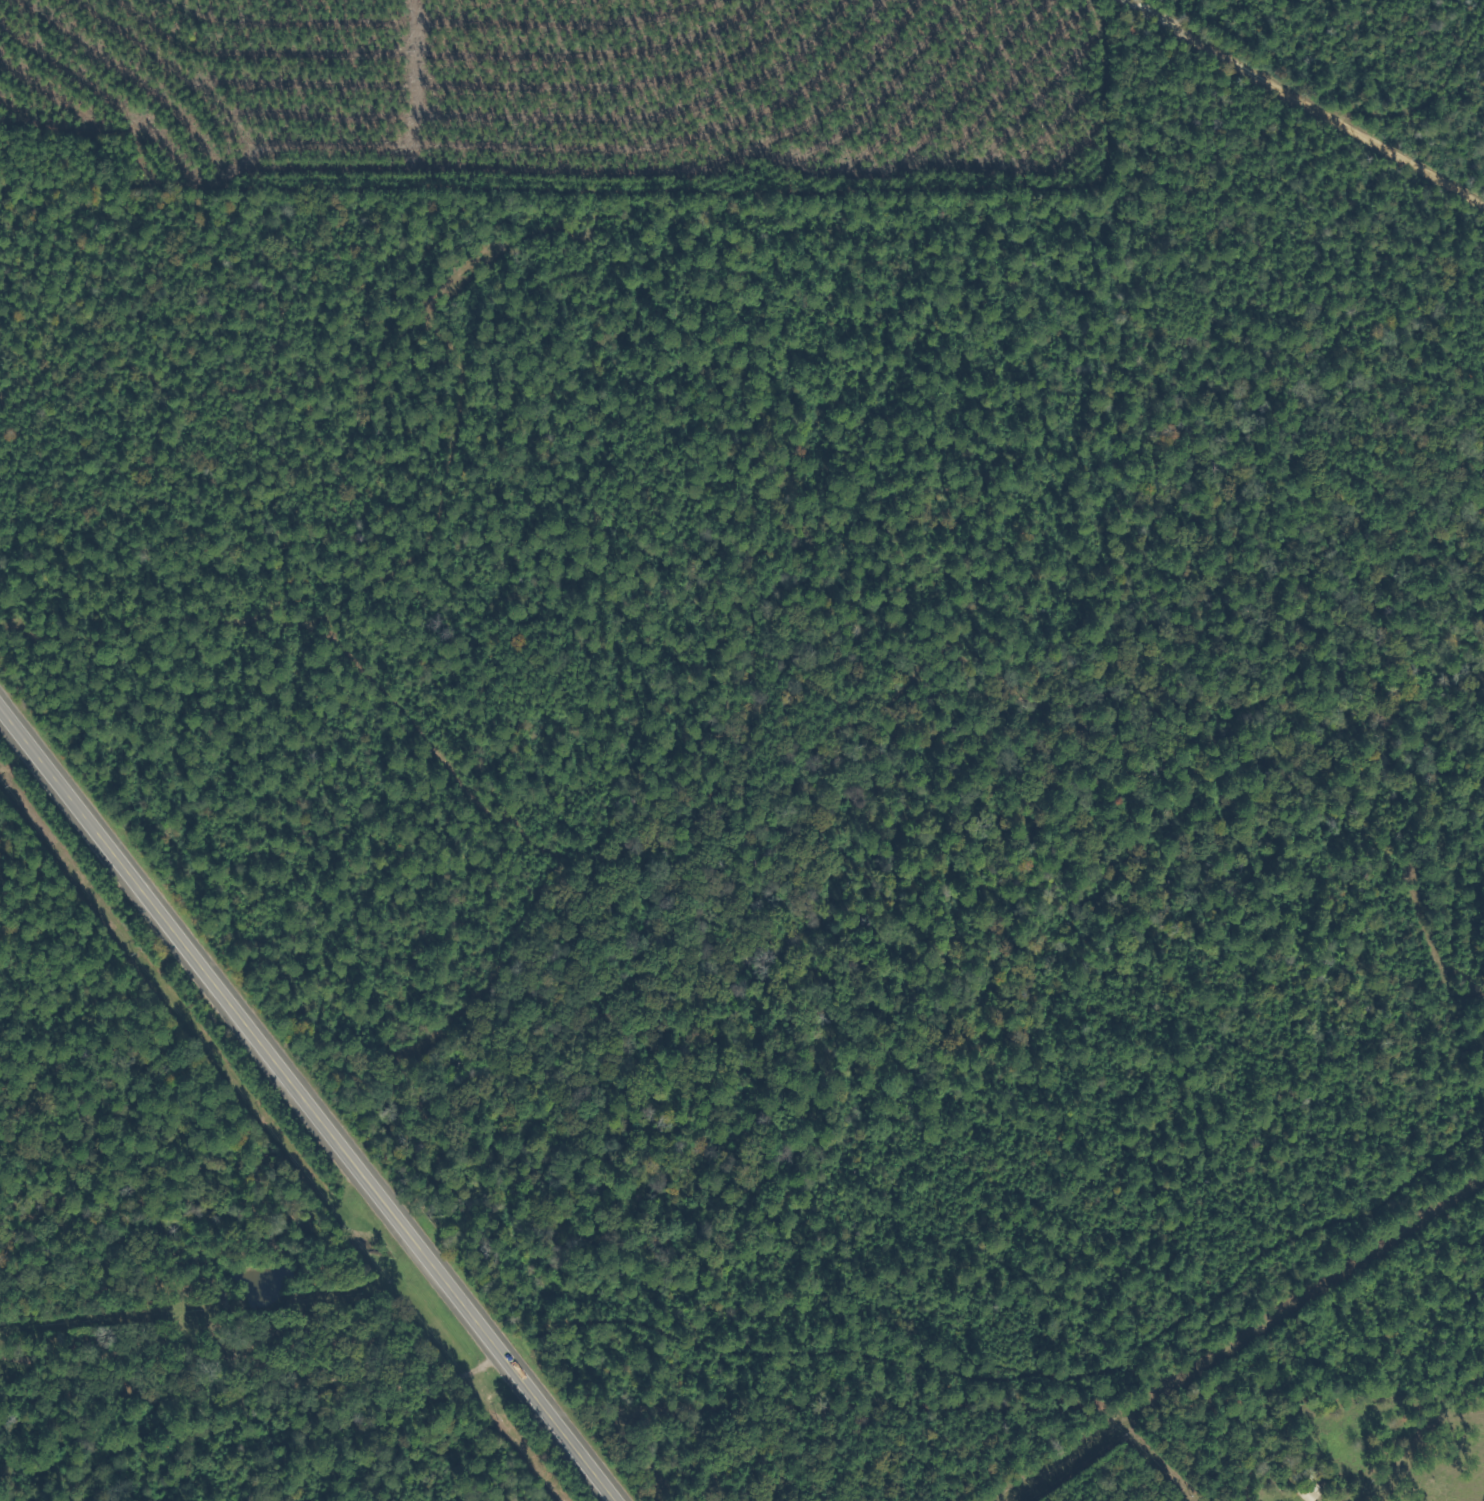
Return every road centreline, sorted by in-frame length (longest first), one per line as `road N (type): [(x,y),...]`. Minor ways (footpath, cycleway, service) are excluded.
road 1 (primary): [(624,1500),(0,705)]
road 2 (residential): [(1483,255),(1252,87),(1051,0)]

